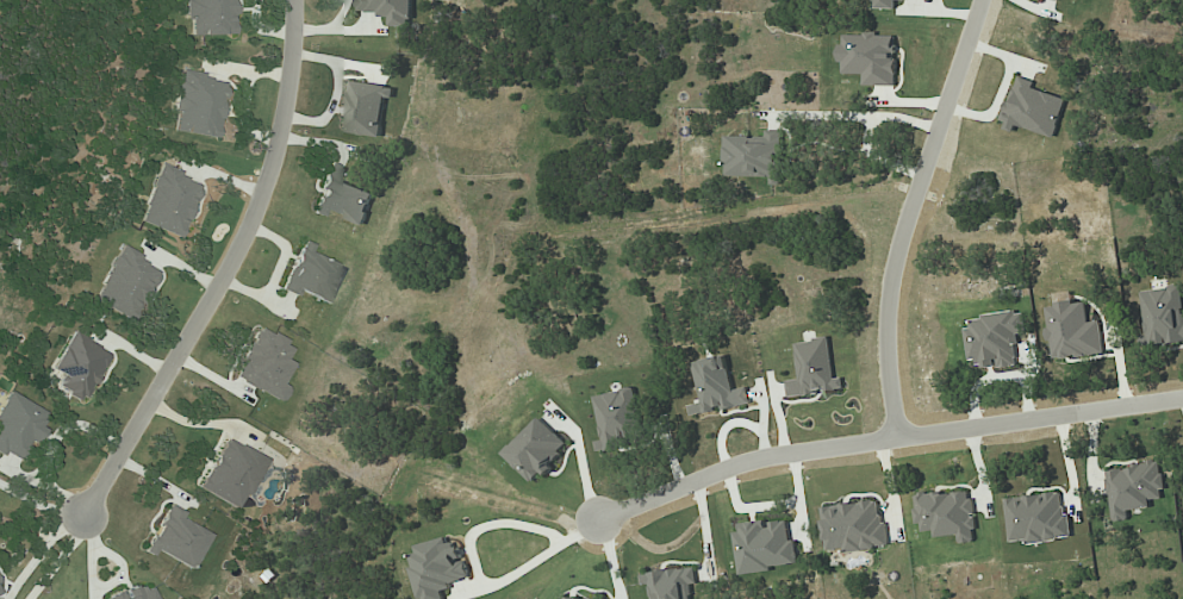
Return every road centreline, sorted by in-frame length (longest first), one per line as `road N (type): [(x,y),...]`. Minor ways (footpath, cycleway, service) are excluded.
road 1 (residential): [(1182,400),(770,457),(594,524)]
road 2 (residential): [(85,516),(228,268),(263,188),(291,58),(292,0)]
road 3 (residential): [(901,439),(886,294),(981,0)]

